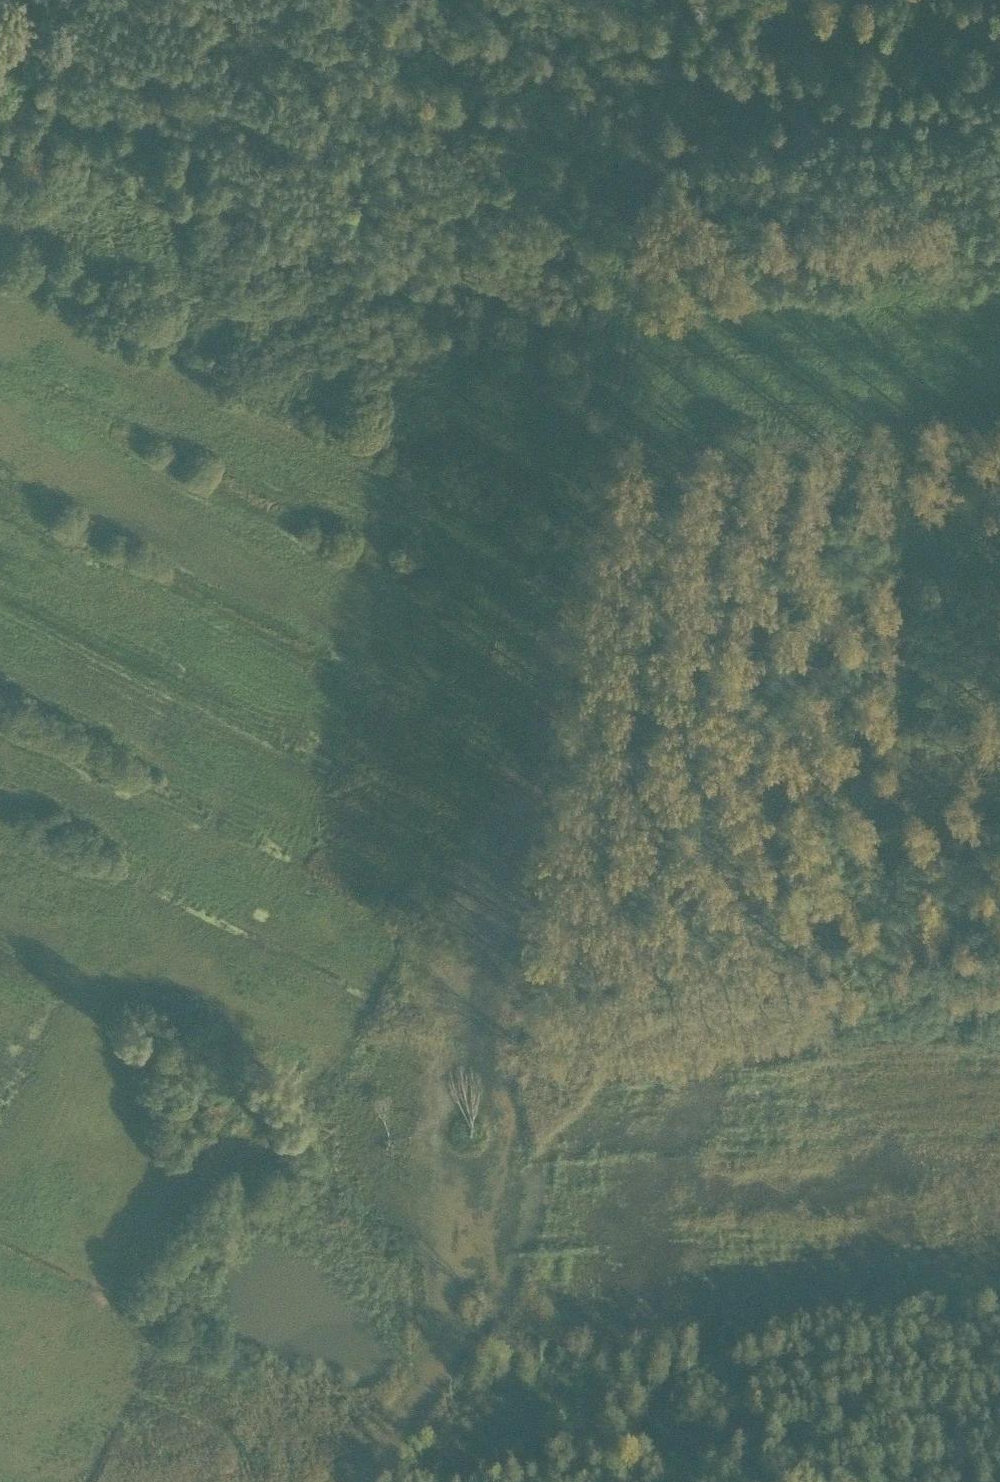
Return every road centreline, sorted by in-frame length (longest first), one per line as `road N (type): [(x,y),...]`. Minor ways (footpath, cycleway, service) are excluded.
road 1 (track): [(582,577),(0,272)]

